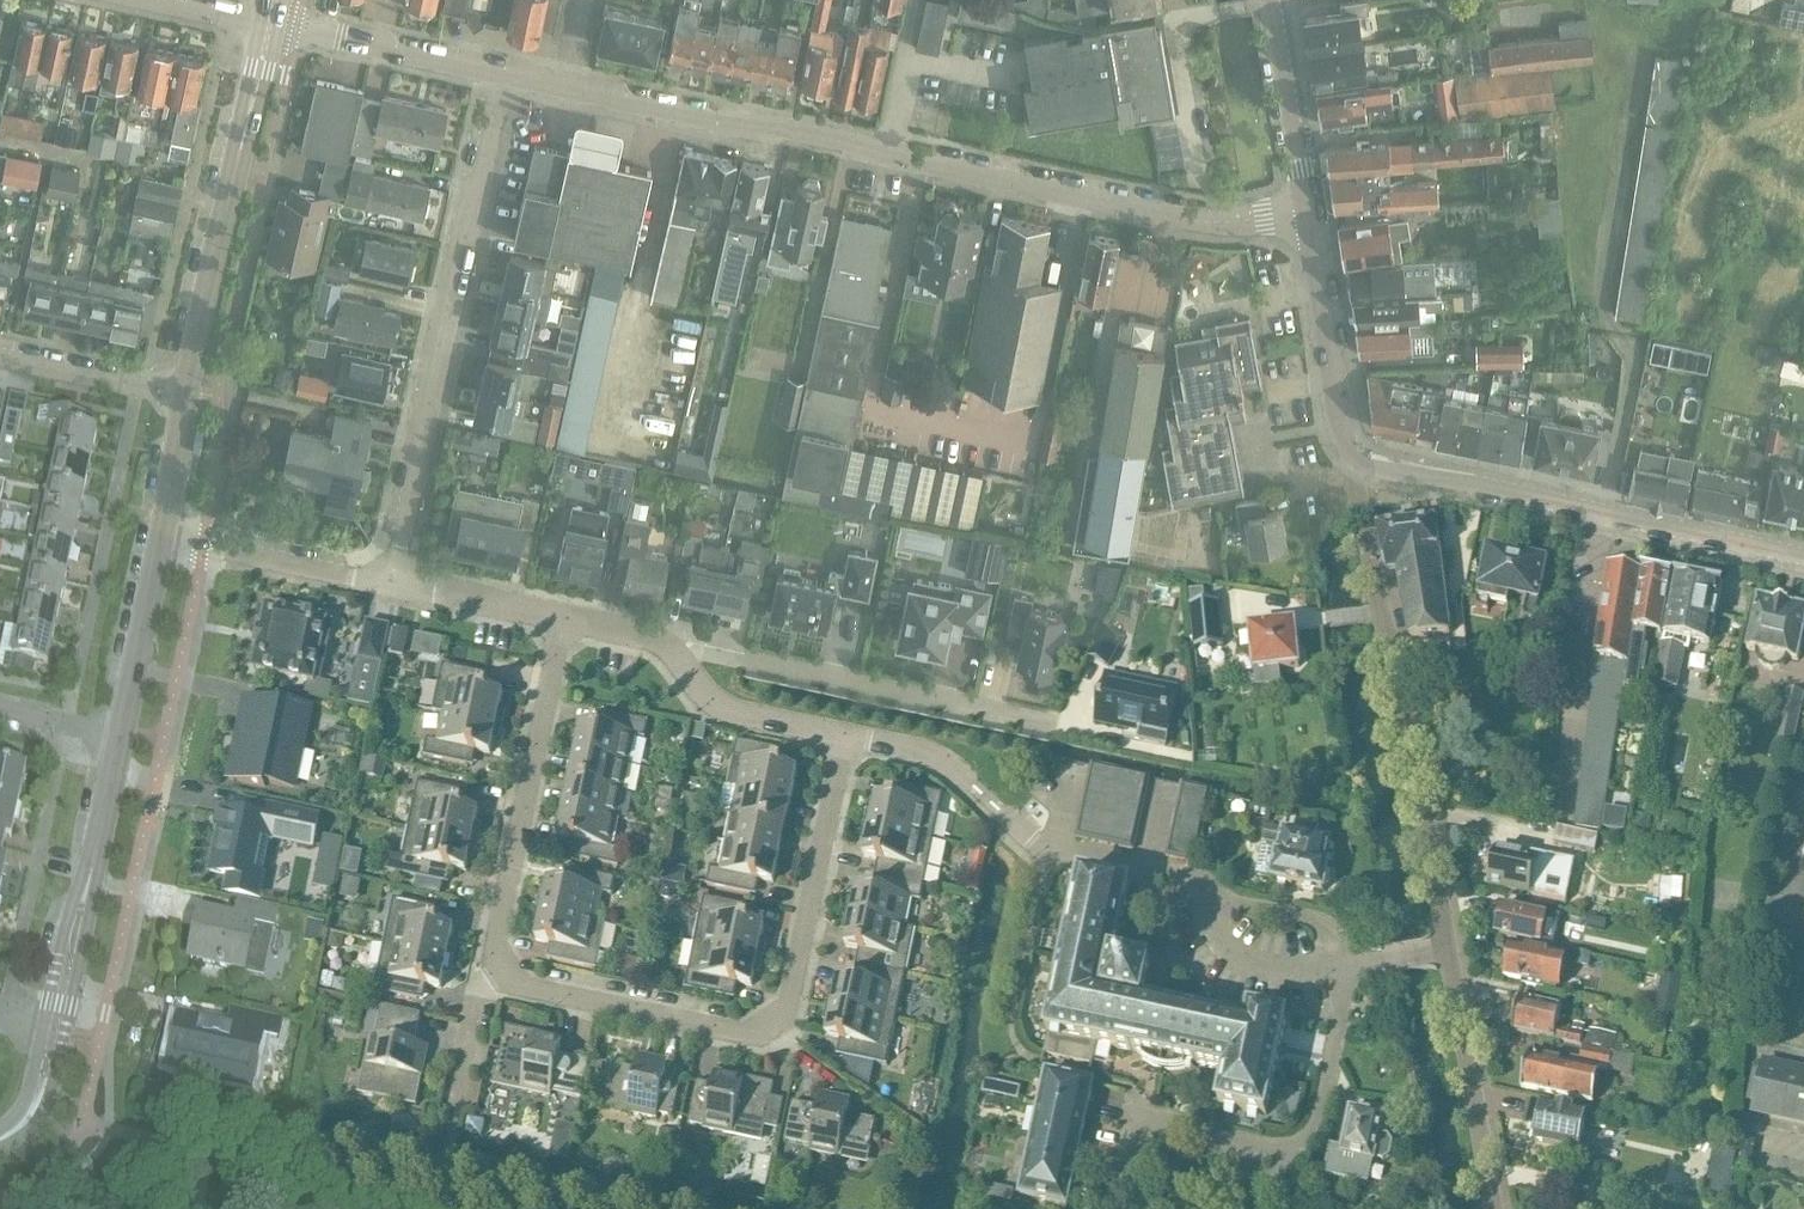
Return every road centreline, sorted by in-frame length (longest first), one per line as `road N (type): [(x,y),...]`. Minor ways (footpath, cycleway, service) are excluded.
road 1 (residential): [(1309,213),(1234,222),(1180,217),(504,77)]
road 2 (residential): [(844,738),(792,1001),(770,1028),(738,1033),(525,989),(506,976)]
road 3 (residential): [(392,583),(504,77)]
road 4 (residential): [(1445,950),(1354,498),(1360,464)]
road 5 (tertiary): [(1360,464),(1803,554)]
road 6 (residential): [(1117,1196),(1130,1131),(1142,1116),(1269,1145),(1312,1133),(1337,1027),(1330,966)]
road 7 (residential): [(674,656),(719,655),(1053,725)]
road 8 (tertiary): [(195,399),(271,25)]
road 9 (residential): [(506,976),(496,934),(561,619)]
road 10 (tertiary): [(56,1036),(120,733)]
road 11 (residential): [(1492,1208),(1445,950)]
road 12 (tertiary): [(1360,464),(1338,429),(1309,213)]
road 13 (residential): [(1210,894),(1046,850),(985,800)]
road 14 (residential): [(504,77),(271,25)]
road 15 (residential): [(165,534),(392,583)]
road 16 (tertiary): [(1271,0),(1309,213)]
road 17 (tertiary): [(120,733),(165,534)]
road 18 (residential): [(195,399),(0,357)]
road 19 (residential): [(844,738),(735,713),(674,656)]
road 20 (residential): [(392,583),(561,619)]
road 21 (residential): [(1210,894),(1212,928),(1238,953),(1273,965),(1330,966)]
road 22 (residential): [(985,800),(938,761),(844,738)]
road 23 (residential): [(1330,966),(1318,923),(1210,894)]
road 24 (residential): [(459,1107),(481,997),(506,976)]
road 25 (tertiary): [(165,534),(195,399)]
road 26 (tertiary): [(0,1147),(37,1124),(56,1036)]
road 27 (residential): [(120,733),(0,709)]
road 28 (residential): [(271,25),(152,0)]
road 29 (residential): [(561,619),(639,635),(674,656)]

